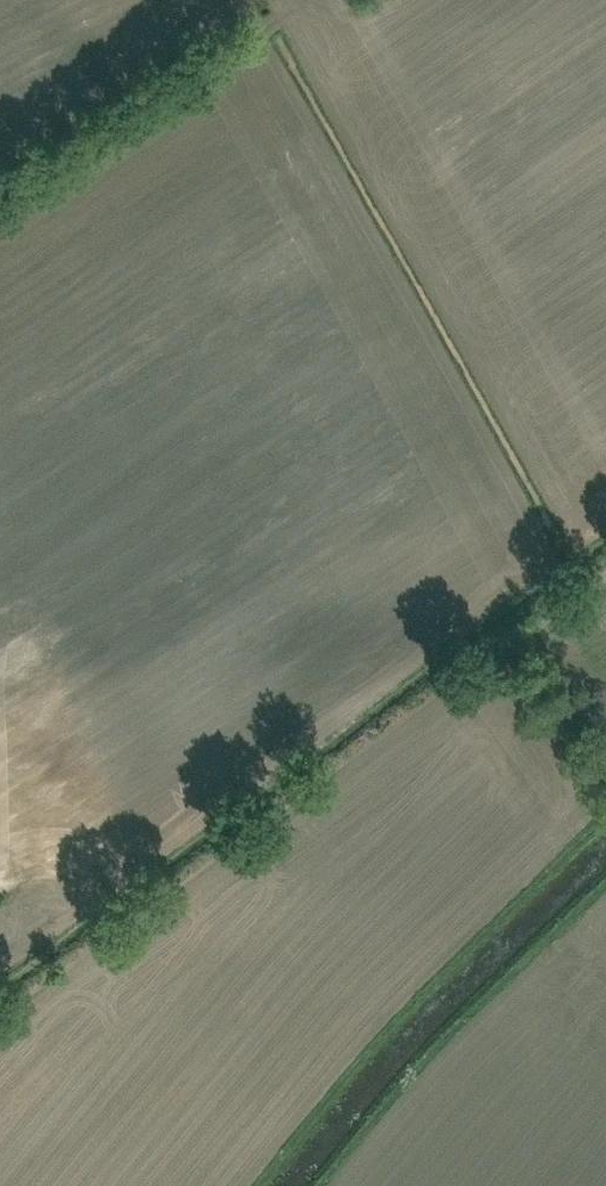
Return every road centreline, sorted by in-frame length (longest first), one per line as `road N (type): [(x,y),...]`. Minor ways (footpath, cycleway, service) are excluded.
road 1 (track): [(251,1185),(372,1040),(605,810)]

